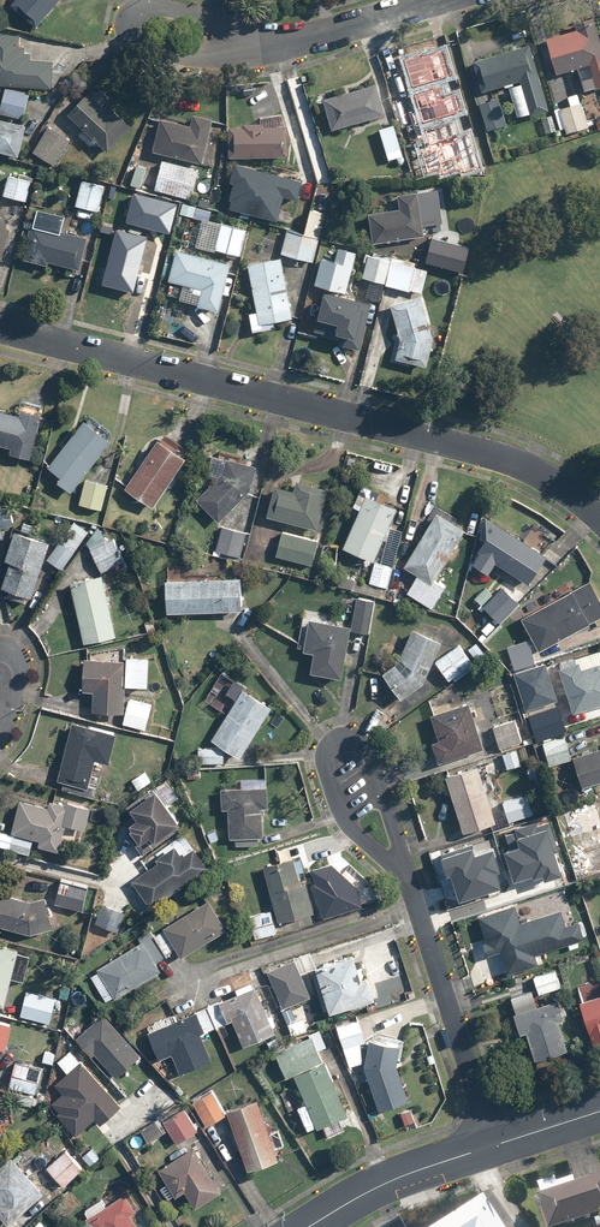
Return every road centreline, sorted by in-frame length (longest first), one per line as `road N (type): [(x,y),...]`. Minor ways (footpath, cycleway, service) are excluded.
road 1 (residential): [(599,516),(547,477),(499,459),(0,328)]
road 2 (residential): [(295,44),(199,60),(145,43),(133,27),(150,10),(279,36)]
road 3 (residential): [(493,1146),(404,875)]
road 4 (residential): [(404,875),(352,826),(327,773),(335,744),(363,745),(396,833)]
road 5 (tertiary): [(306,1226),(413,1171),(493,1146)]
road 6 (residential): [(442,0),(295,44)]

